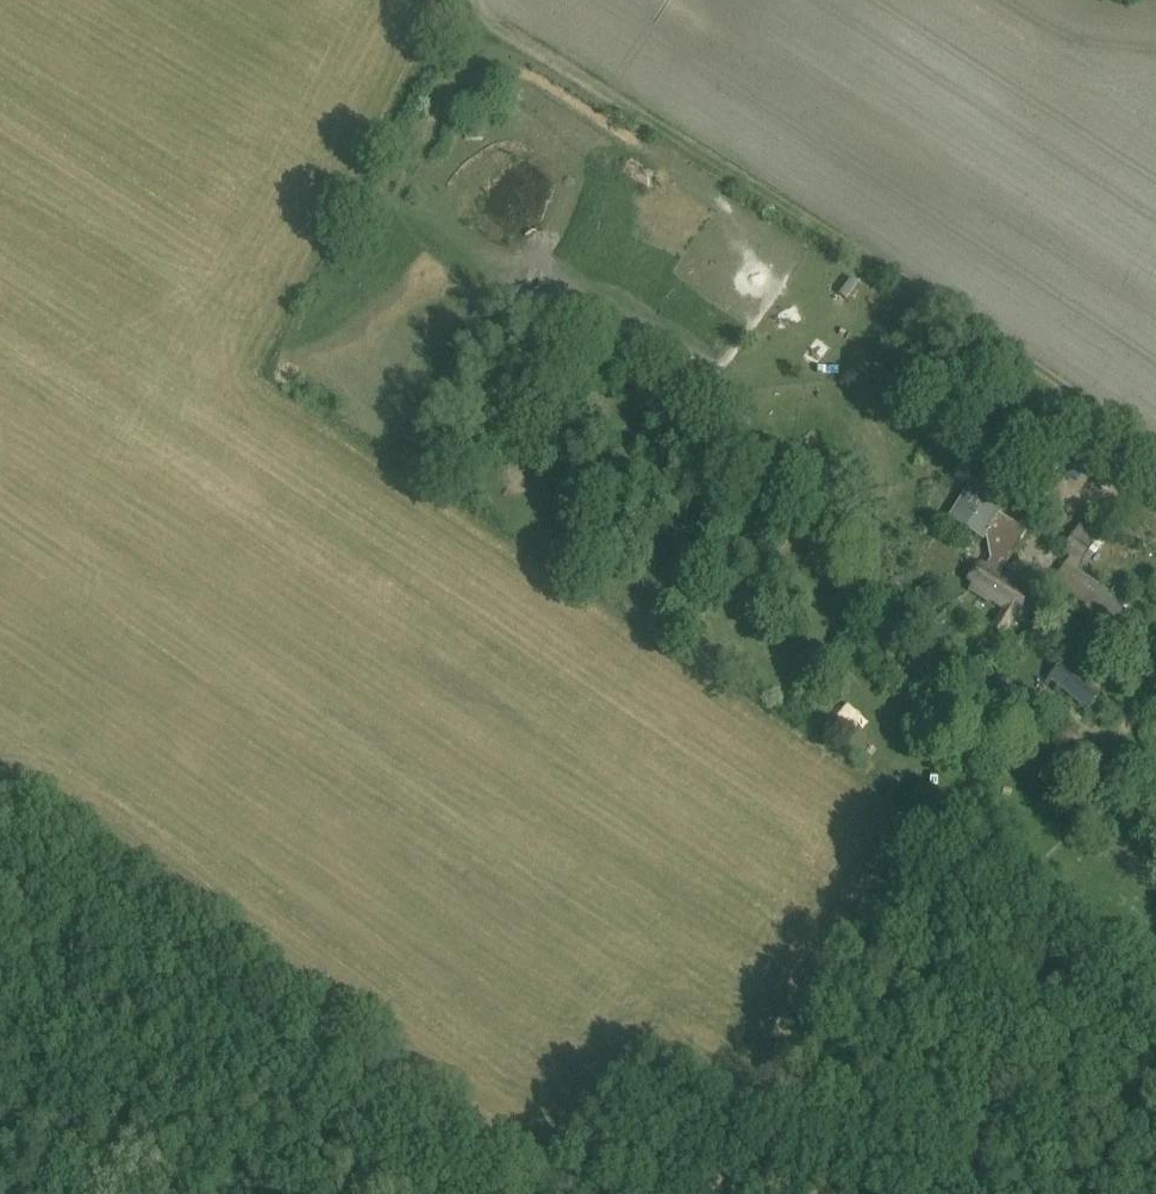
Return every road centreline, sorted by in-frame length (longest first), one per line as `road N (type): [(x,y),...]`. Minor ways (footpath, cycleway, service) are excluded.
road 1 (track): [(1068,394),(495,30),(472,0)]

